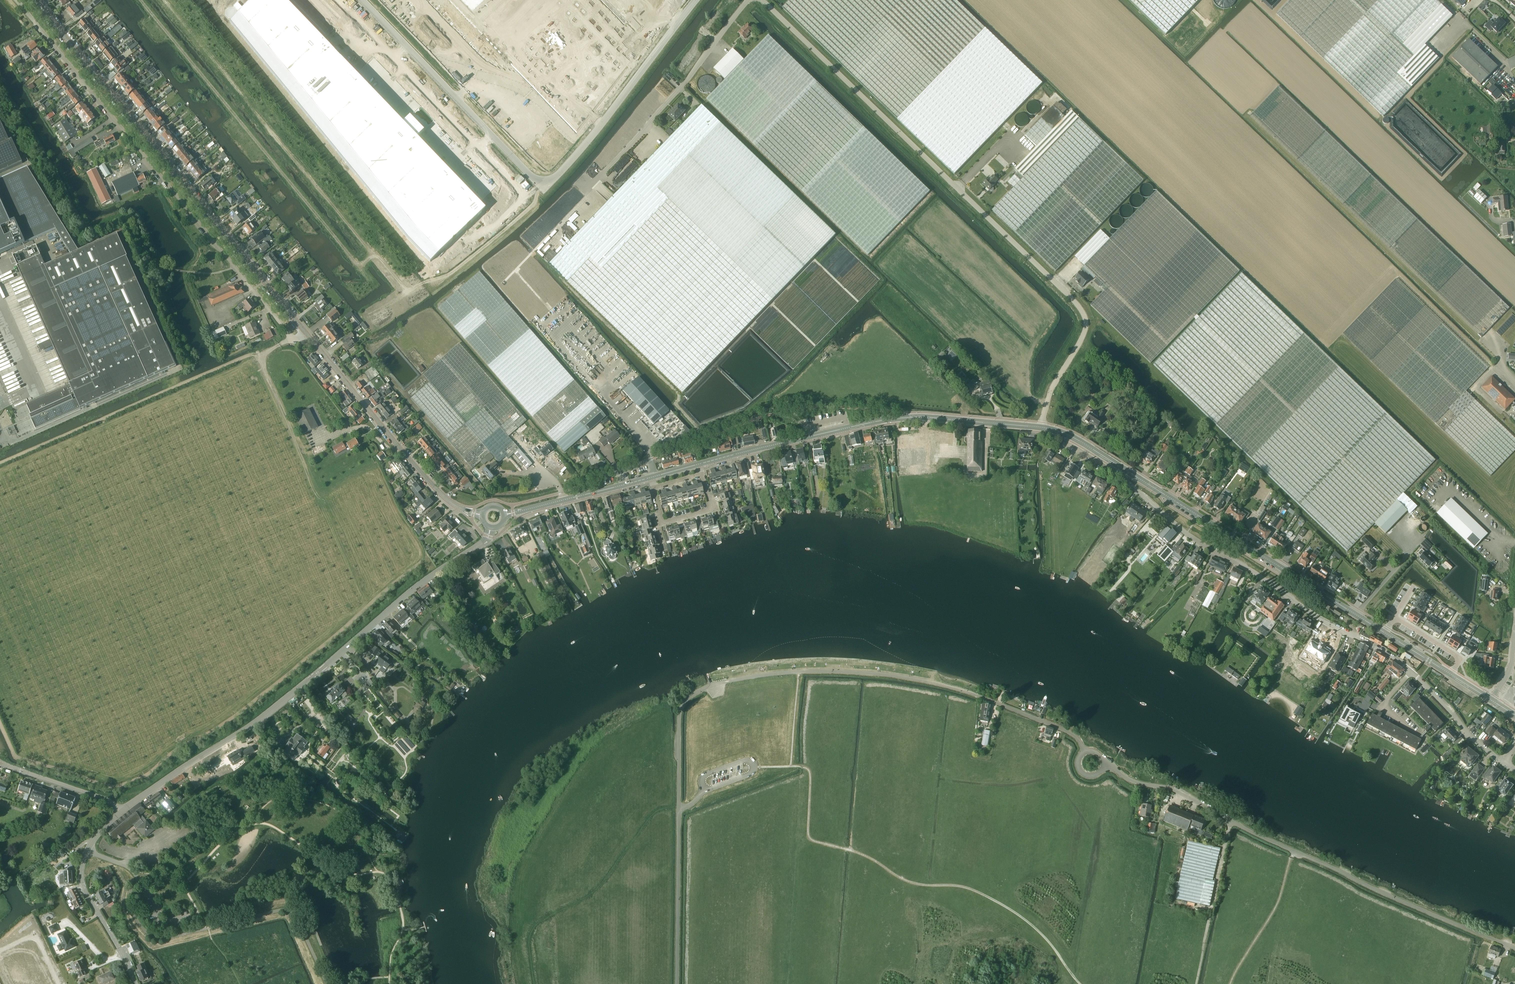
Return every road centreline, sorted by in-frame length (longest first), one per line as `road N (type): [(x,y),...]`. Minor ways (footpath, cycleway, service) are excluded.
road 1 (residential): [(15,0),(293,338),(306,333)]
road 2 (unclassified): [(1514,947),(1108,765)]
road 3 (tertiary): [(1491,699),(1121,467)]
road 4 (tertiary): [(306,333),(34,0)]
road 5 (unclassified): [(1071,297),(762,0)]
road 6 (unclassified): [(429,578),(267,715),(122,811)]
road 7 (residential): [(1411,672),(1187,534),(1121,467)]
road 8 (unclassified): [(727,681),(695,692),(679,713),(677,983)]
road 9 (unclassified): [(363,0),(545,186)]
road 10 (tertiary): [(482,515),(437,491),(306,333)]
road 11 (residential): [(584,194),(749,0)]
road 12 (unclassified): [(696,0),(545,186)]
road 13 (tertiary): [(1041,428),(910,417),(808,437)]
road 14 (unclassified): [(1071,297),(1086,330),(1052,387),(1041,428)]
road 15 (unclassified): [(86,851),(85,893),(135,983)]
road 16 (residential): [(1504,763),(1411,672)]
road 17 (unclassified): [(1085,750),(1074,736),(977,695)]

